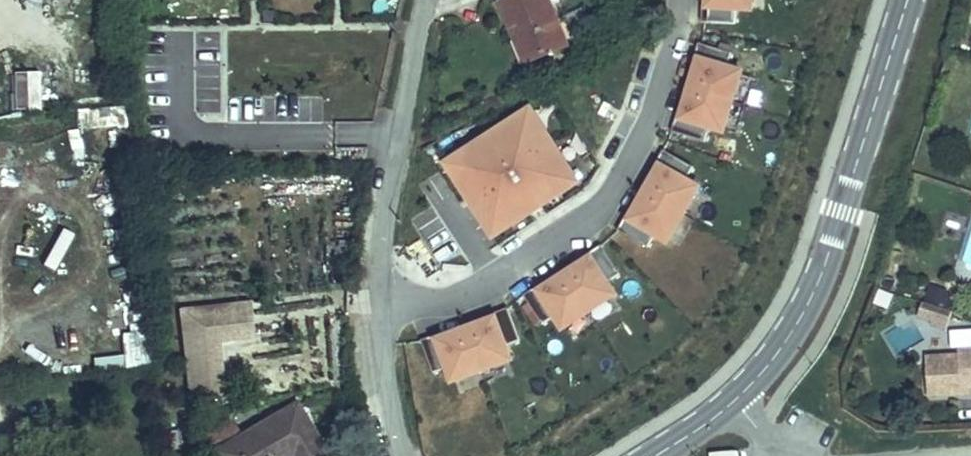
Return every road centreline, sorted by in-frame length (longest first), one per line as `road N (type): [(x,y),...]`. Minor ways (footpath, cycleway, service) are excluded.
road 1 (residential): [(677,0),(674,53),(648,129),(600,206),(518,268),(448,302),(376,308)]
road 2 (secondary): [(912,0),(801,305),(766,365),(734,400)]
road 3 (unclassified): [(376,308),(427,0)]
road 4 (unclassified): [(396,455),(376,308)]

